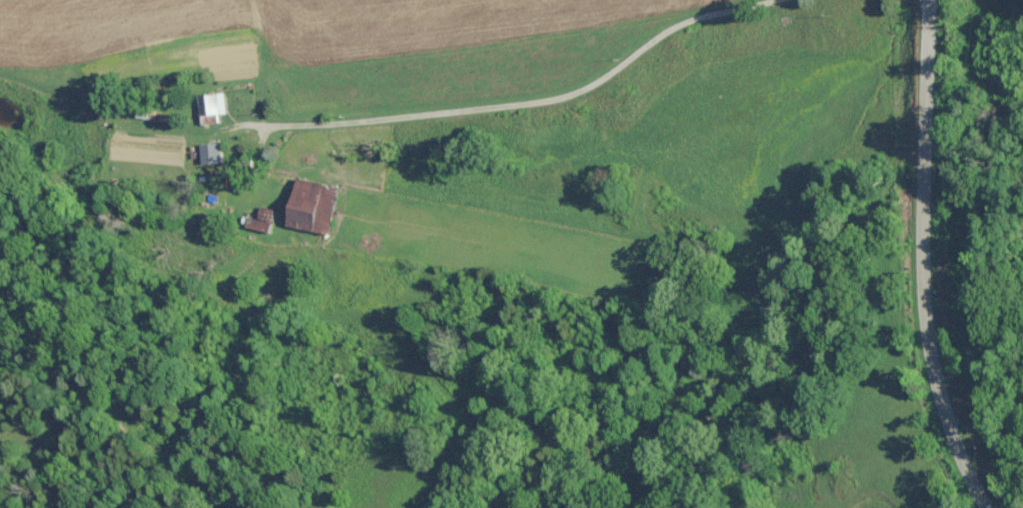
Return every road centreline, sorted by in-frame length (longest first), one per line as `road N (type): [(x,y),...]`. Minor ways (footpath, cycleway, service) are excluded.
road 1 (residential): [(260,127),(580,89),(679,21),(764,0)]
road 2 (secondary): [(990,507),(954,430),(928,312),(933,0)]
road 3 (residential): [(260,127),(254,0)]

